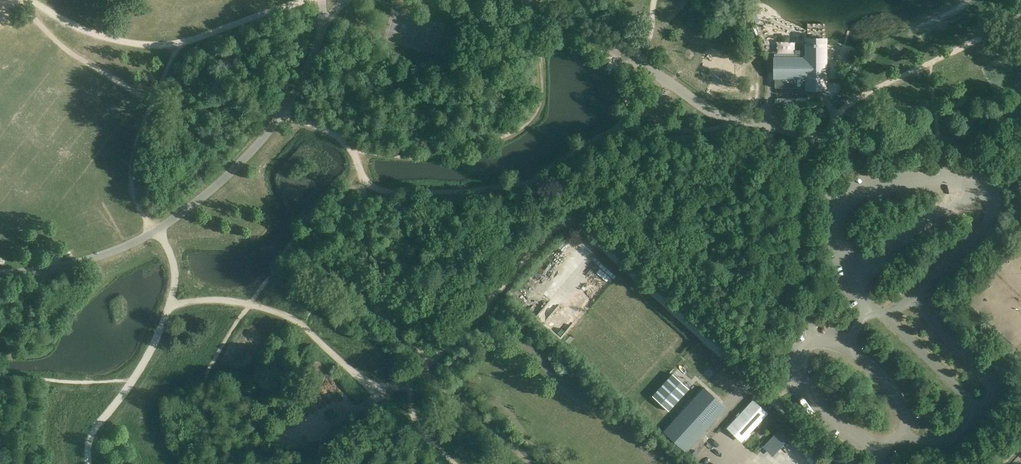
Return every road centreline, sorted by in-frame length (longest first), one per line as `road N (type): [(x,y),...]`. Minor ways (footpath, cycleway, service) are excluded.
road 1 (track): [(751,383),(583,229),(566,222),(425,371),(376,395)]

